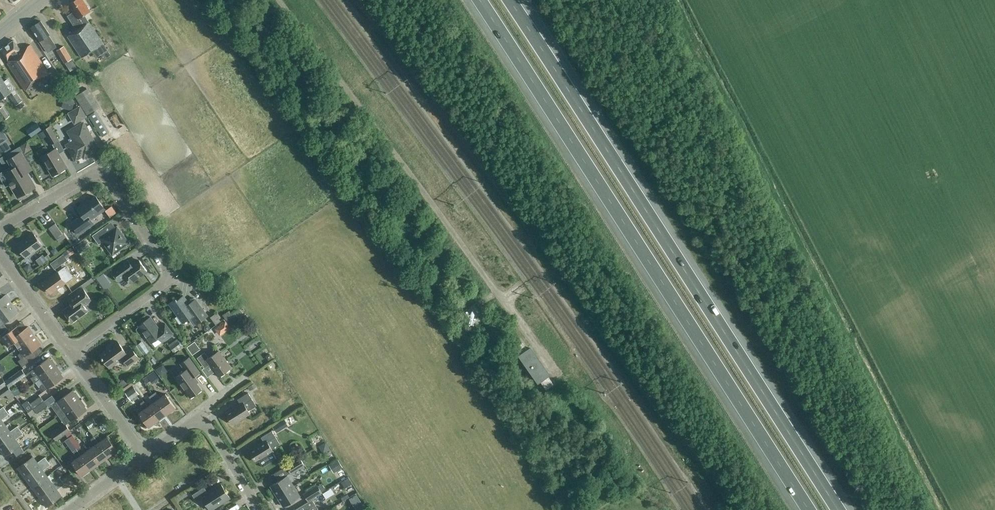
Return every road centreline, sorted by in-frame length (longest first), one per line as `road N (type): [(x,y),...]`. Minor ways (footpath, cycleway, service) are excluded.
road 1 (motorway): [(846,509),(509,0)]
road 2 (motorway): [(478,0),(811,509)]
road 3 (residential): [(0,229),(104,167),(173,277),(70,351)]
road 4 (residential): [(260,509),(202,416),(145,456)]
road 5 (residential): [(145,456),(70,351)]

